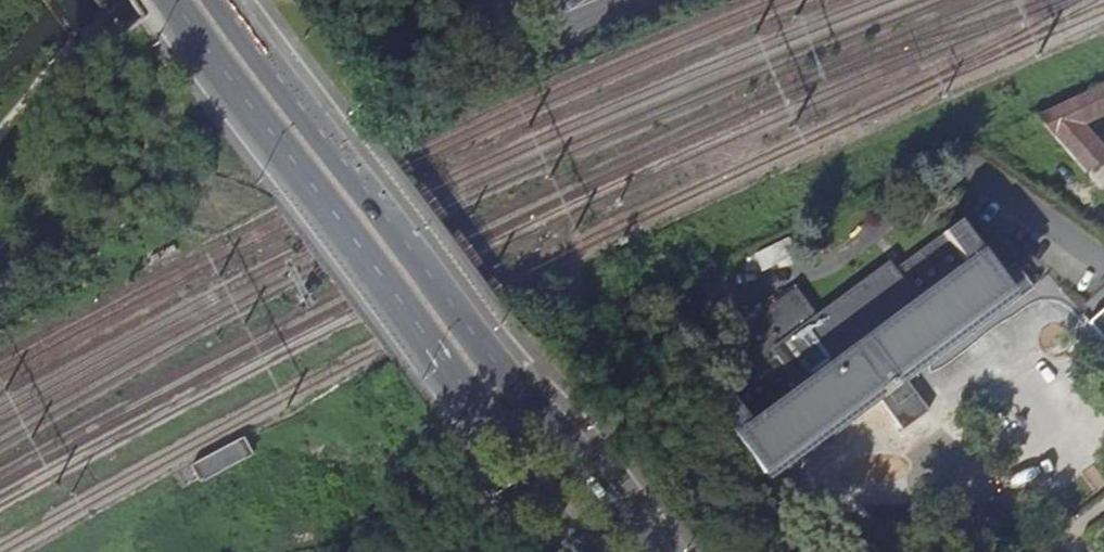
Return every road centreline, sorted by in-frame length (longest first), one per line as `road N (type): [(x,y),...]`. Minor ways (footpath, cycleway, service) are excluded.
road 1 (primary): [(654,551),(472,333),(222,0)]
road 2 (primary): [(173,0),(578,551)]

